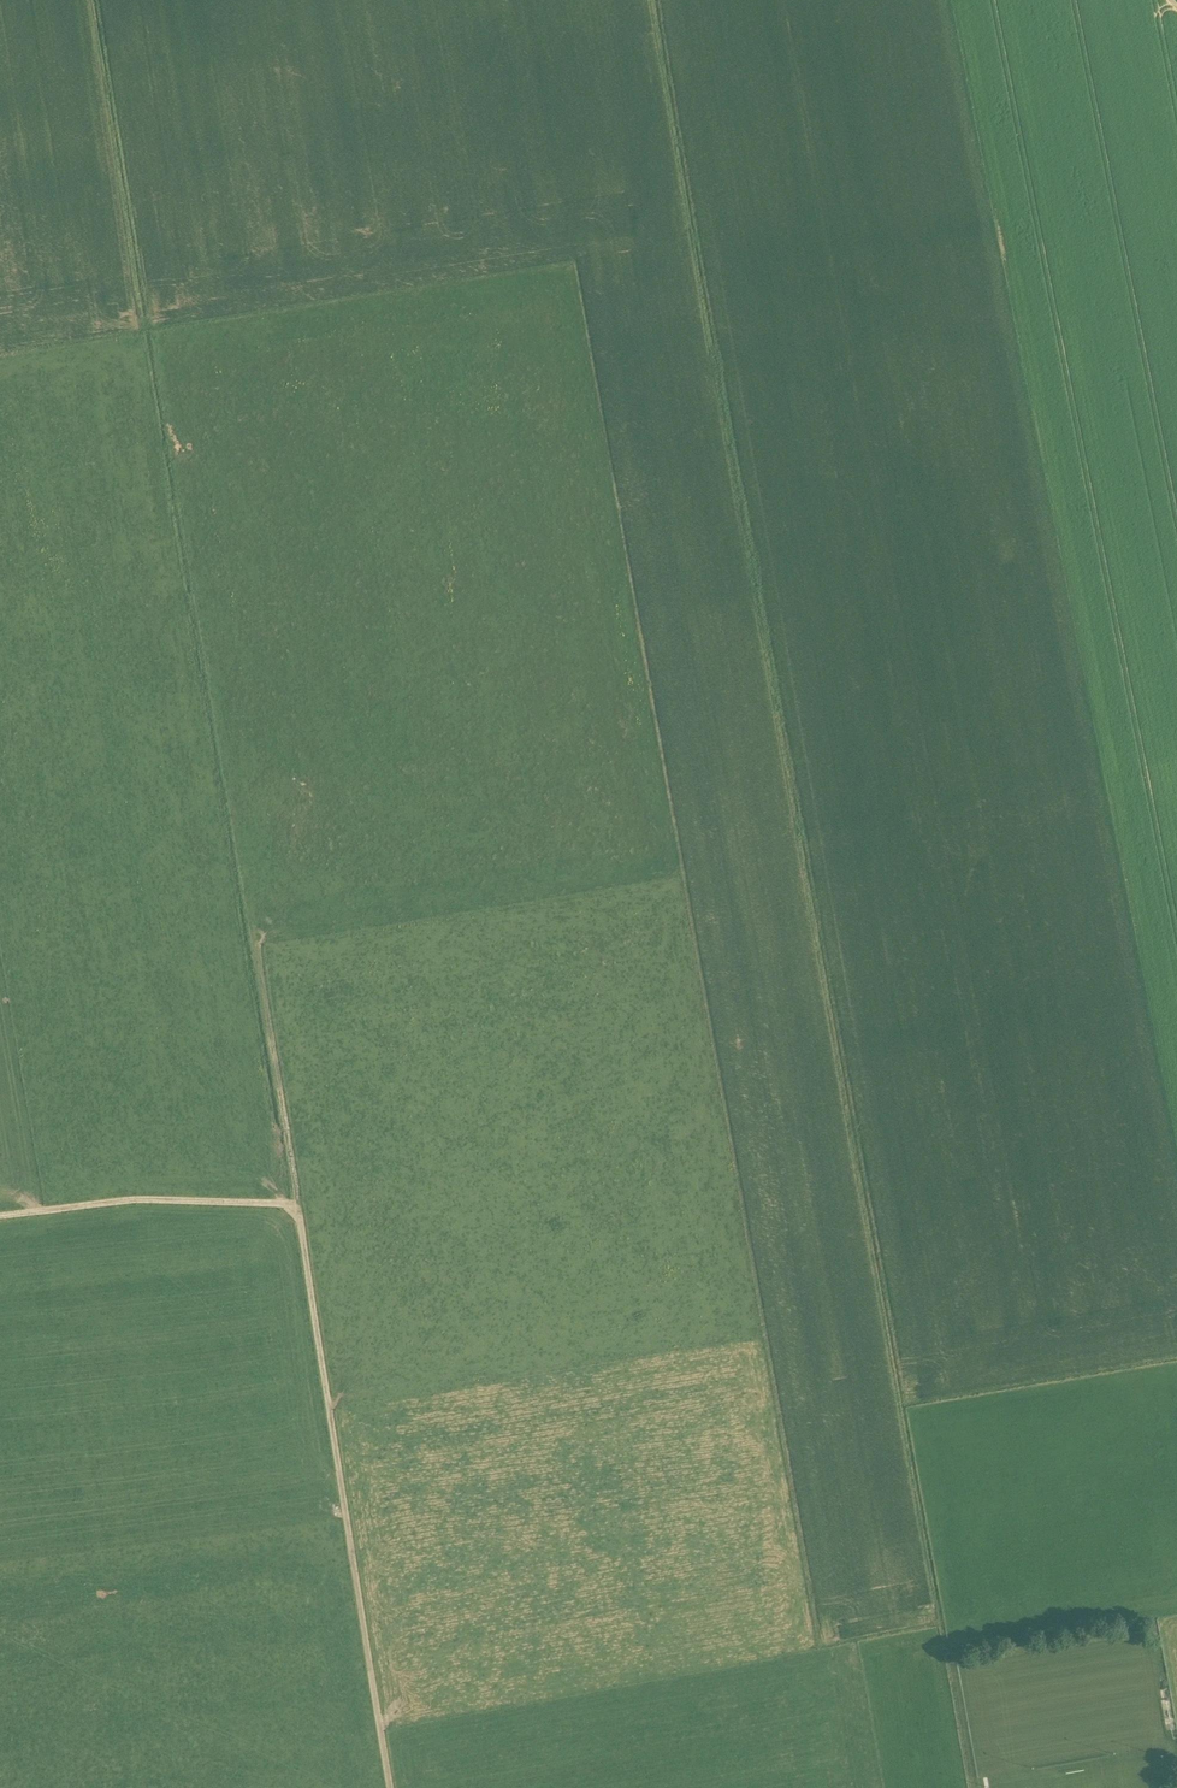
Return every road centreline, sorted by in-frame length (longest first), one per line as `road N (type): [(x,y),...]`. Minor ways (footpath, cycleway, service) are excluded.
road 1 (track): [(393,1787),(257,953)]
road 2 (track): [(299,1206),(133,1199),(0,1215)]

